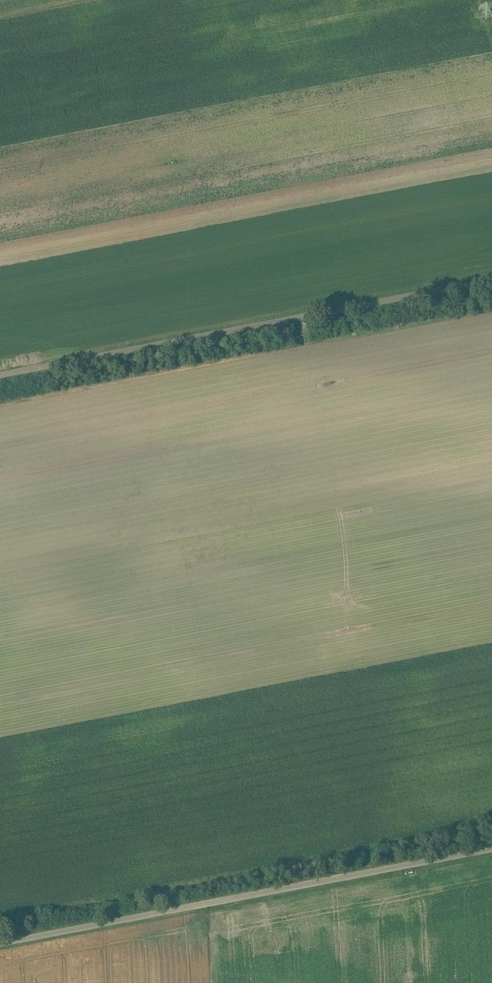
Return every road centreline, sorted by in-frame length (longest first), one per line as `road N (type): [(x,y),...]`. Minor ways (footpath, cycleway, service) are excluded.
road 1 (unclassified): [(491,279),(0,375)]
road 2 (unclassified): [(0,942),(491,848)]

